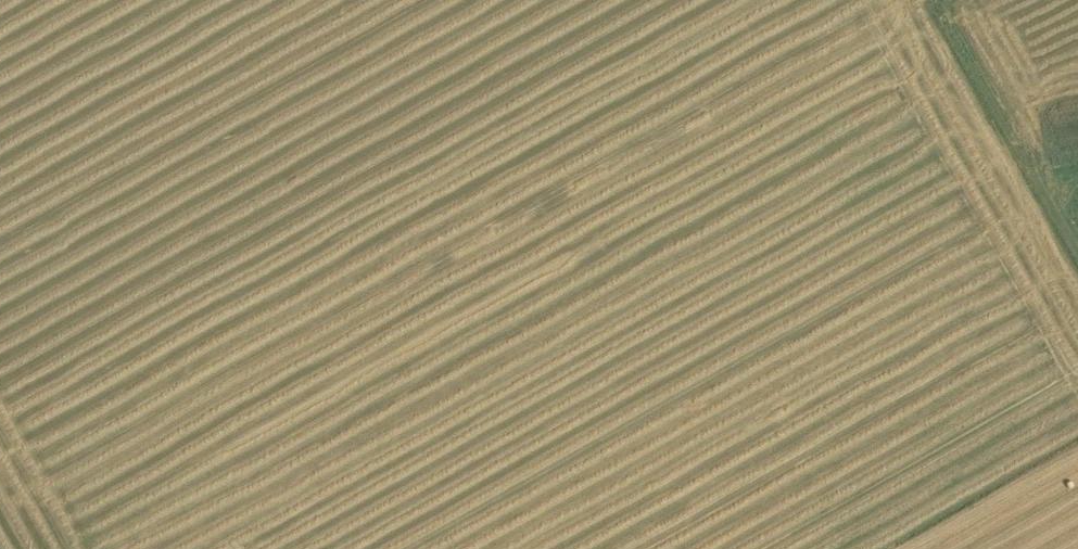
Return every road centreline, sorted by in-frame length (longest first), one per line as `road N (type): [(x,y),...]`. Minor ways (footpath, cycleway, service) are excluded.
road 1 (track): [(1077,254),(935,2)]

